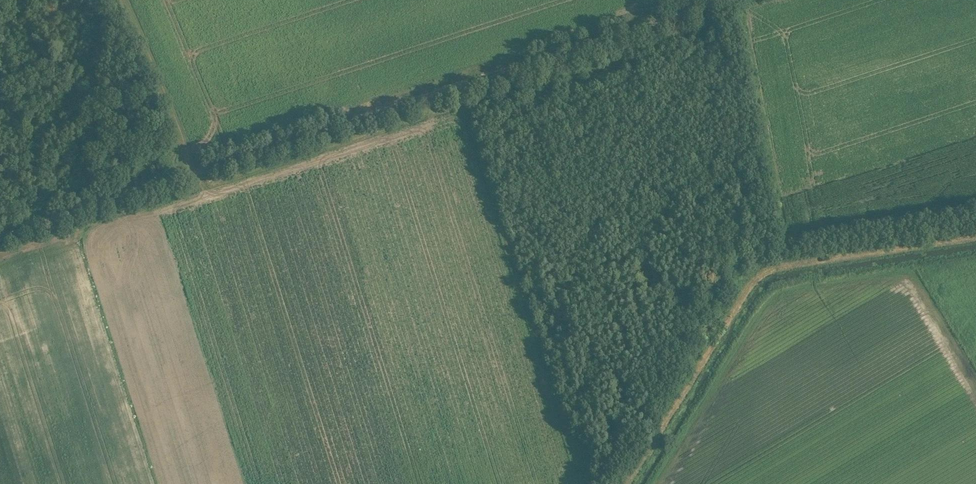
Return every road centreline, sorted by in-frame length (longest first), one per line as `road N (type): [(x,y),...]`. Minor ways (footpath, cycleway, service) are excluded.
road 1 (track): [(462,86),(0,232)]
road 2 (track): [(462,86),(586,483)]
road 3 (track): [(717,0),(462,86)]
road 4 (track): [(195,174),(120,0)]

